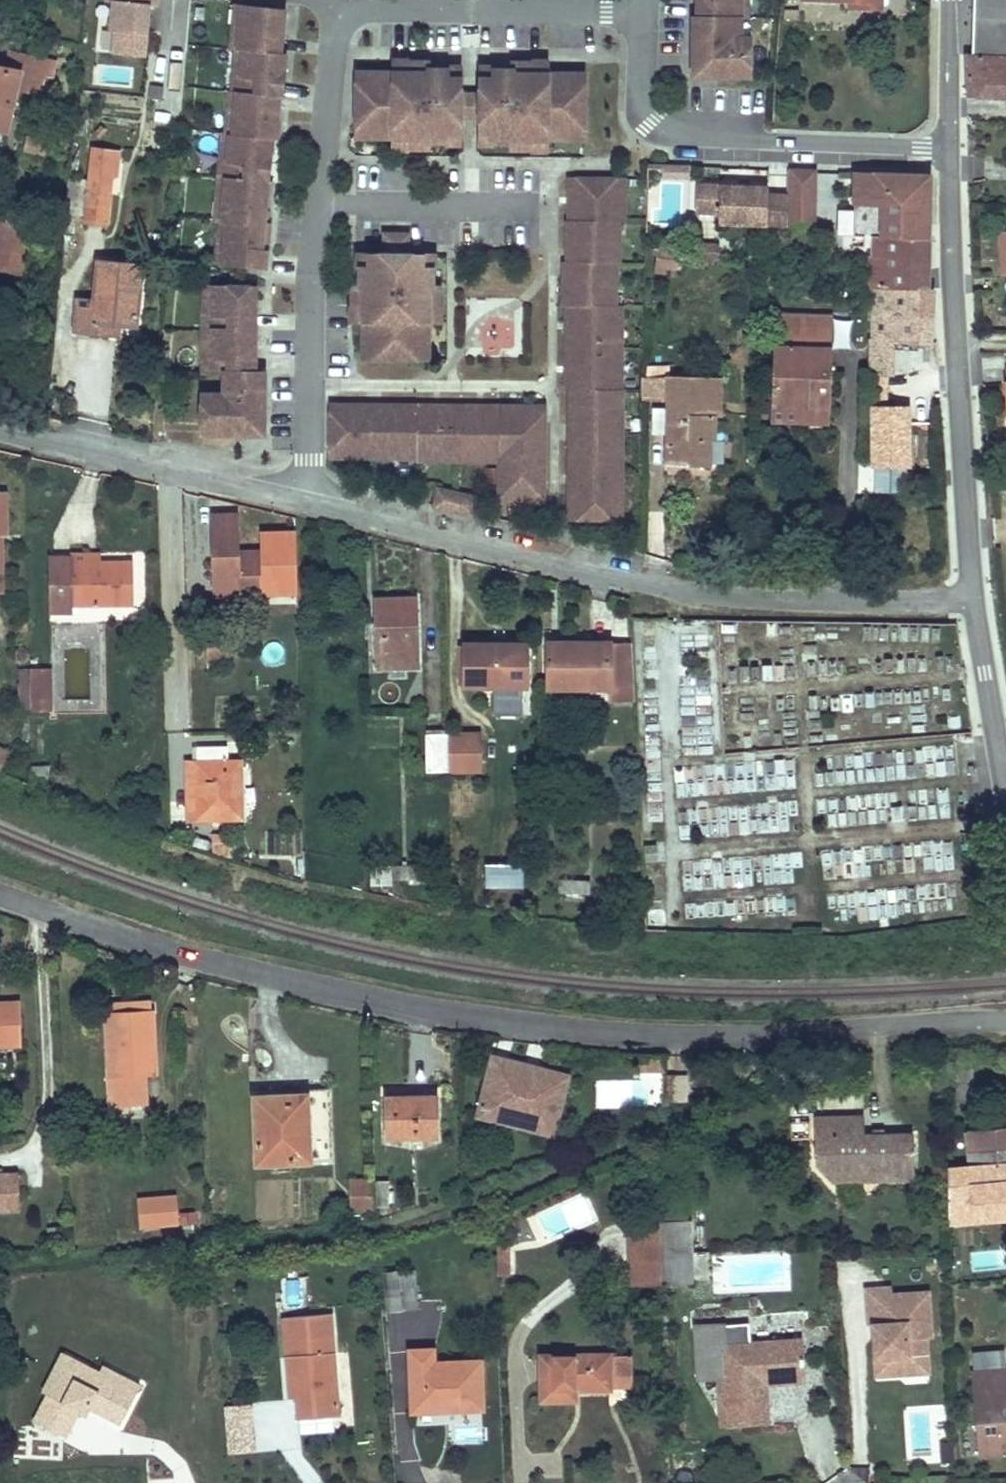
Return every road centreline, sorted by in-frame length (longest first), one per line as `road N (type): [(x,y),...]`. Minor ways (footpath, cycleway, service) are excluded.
road 1 (residential): [(0,894),(181,952),(541,1025),(690,1036),(1005,1027)]
road 2 (residential): [(313,500),(706,593),(805,601),(977,595)]
road 3 (residential): [(644,11),(356,12),(342,24),(336,48),(318,203)]
road 4 (residential): [(952,149),(977,595)]
road 5 (residential): [(952,149),(675,134),(649,123),(644,11)]
road 6 (residential): [(0,432),(313,500)]
road 7 (residential): [(318,203),(313,500)]
road 8 (residential): [(318,203),(552,207)]
road 9 (residential): [(977,595),(1005,794)]
road 10 (track): [(520,1482),(514,1348),(522,1331)]
road 11 (residential): [(953,0),(952,149)]
road 12 (track): [(410,1482),(398,1362)]

